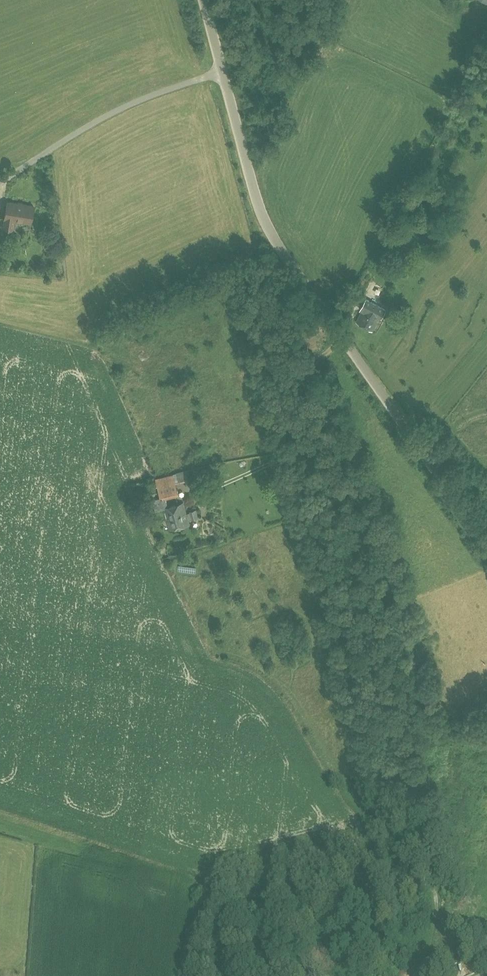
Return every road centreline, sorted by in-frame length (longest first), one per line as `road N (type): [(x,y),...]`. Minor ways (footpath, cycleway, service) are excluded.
road 1 (unclassified): [(486,548),(270,232),(223,71)]
road 2 (track): [(329,463),(435,855),(435,910),(481,945)]
road 3 (unclassified): [(18,169),(129,103),(223,71)]
road 4 (track): [(203,489),(283,457),(316,428)]

